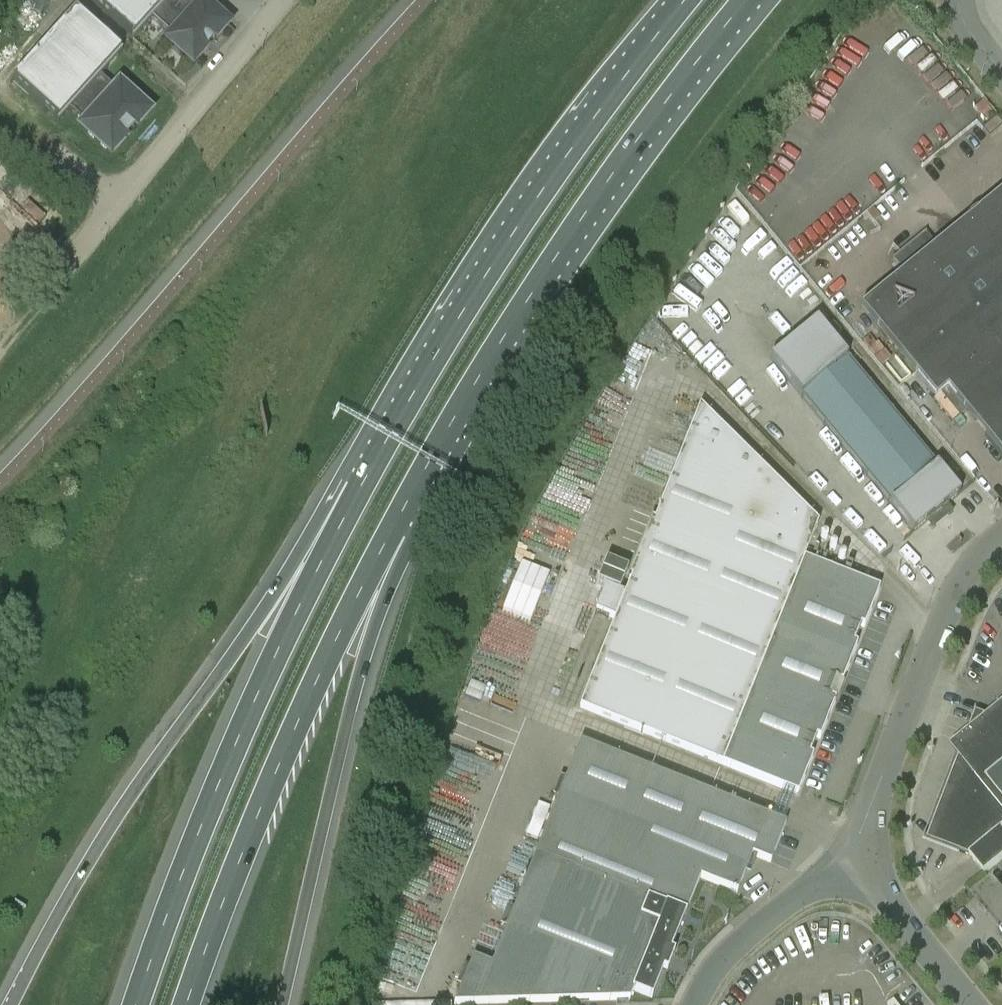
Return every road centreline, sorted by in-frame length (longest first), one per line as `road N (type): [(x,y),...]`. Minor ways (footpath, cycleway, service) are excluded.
road 1 (motorway): [(357,487),(191,716),(84,878),(13,1004)]
road 2 (motorway): [(402,513),(549,272),(751,0)]
road 3 (motorway): [(682,0),(512,229),(357,487)]
road 4 (motorway): [(357,487),(231,751),(133,1004)]
road 5 (motorway): [(189,1004),(273,785),(402,513)]
road 6 (motorway): [(284,1004),(402,513)]
road 7 (residential): [(56,277),(284,0)]
road 8 (unclassified): [(851,857),(969,576),(1001,540)]
road 9 (unclassified): [(696,1004),(734,947),(851,857)]
road 10 (unclassified): [(969,1004),(851,857)]

